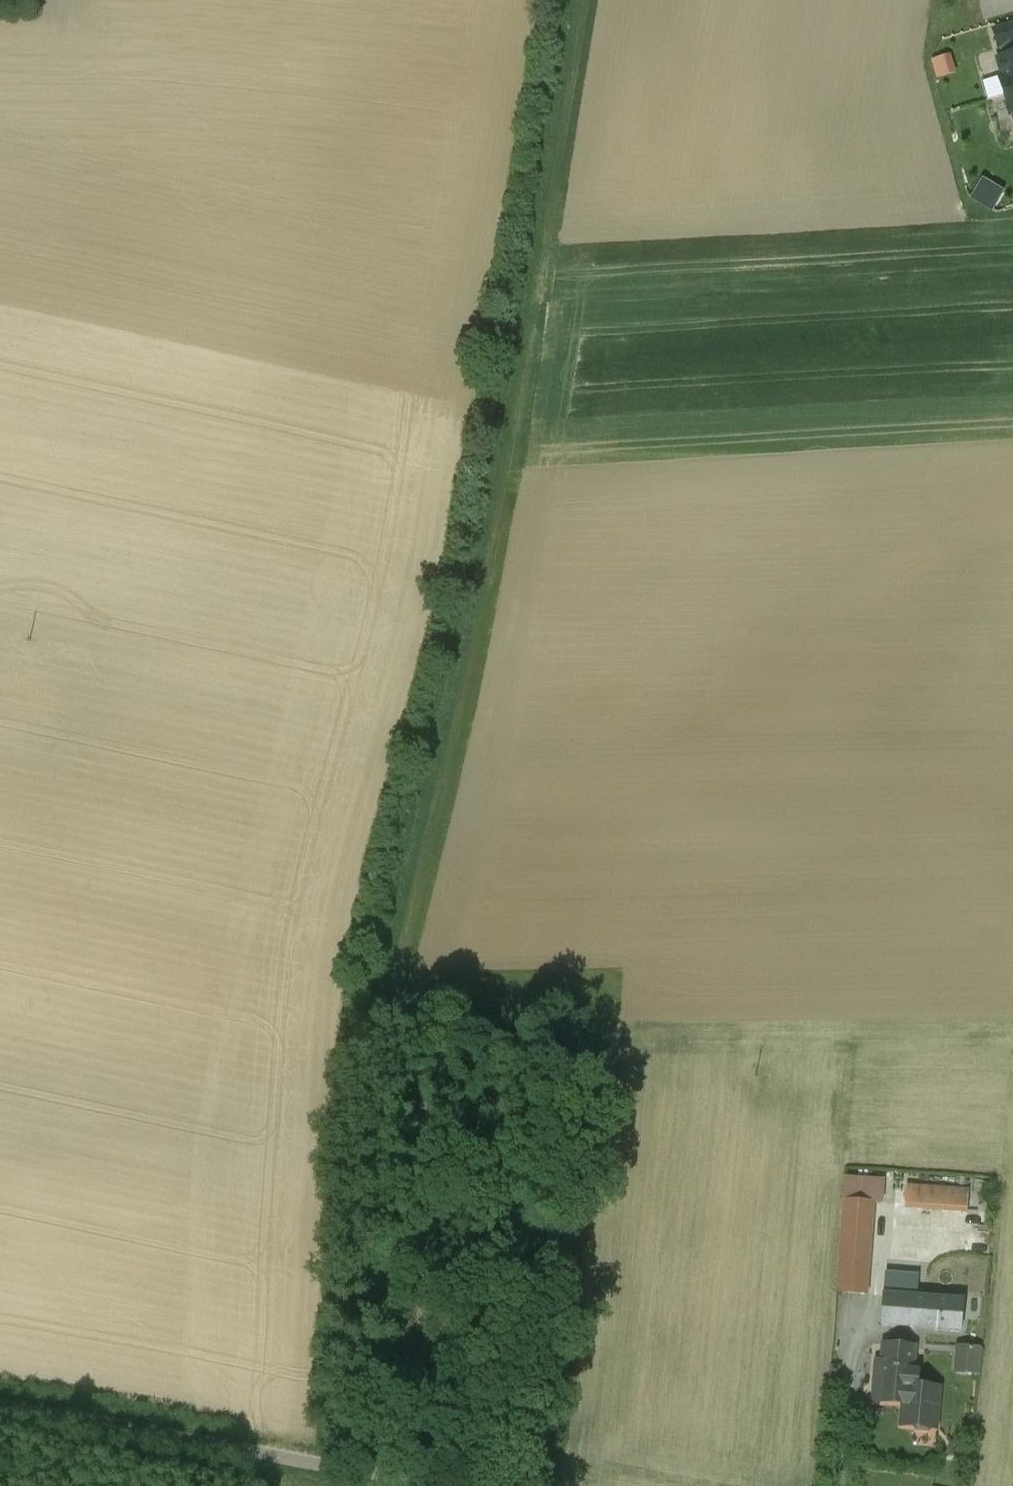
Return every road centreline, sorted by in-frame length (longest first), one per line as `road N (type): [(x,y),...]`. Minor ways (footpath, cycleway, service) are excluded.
road 1 (unclassified): [(439,1485),(0,1405)]

